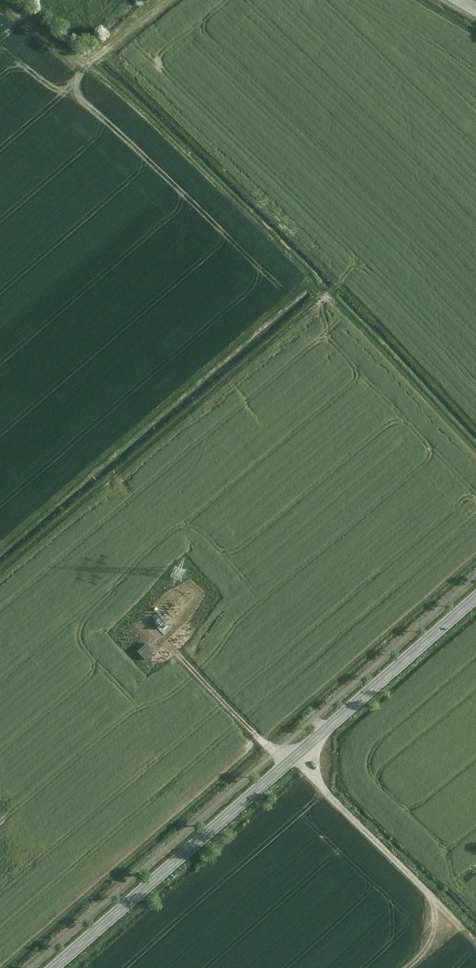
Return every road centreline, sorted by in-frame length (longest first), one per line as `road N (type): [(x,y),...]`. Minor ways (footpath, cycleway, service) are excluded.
road 1 (secondary): [(52,967),(475,598)]

